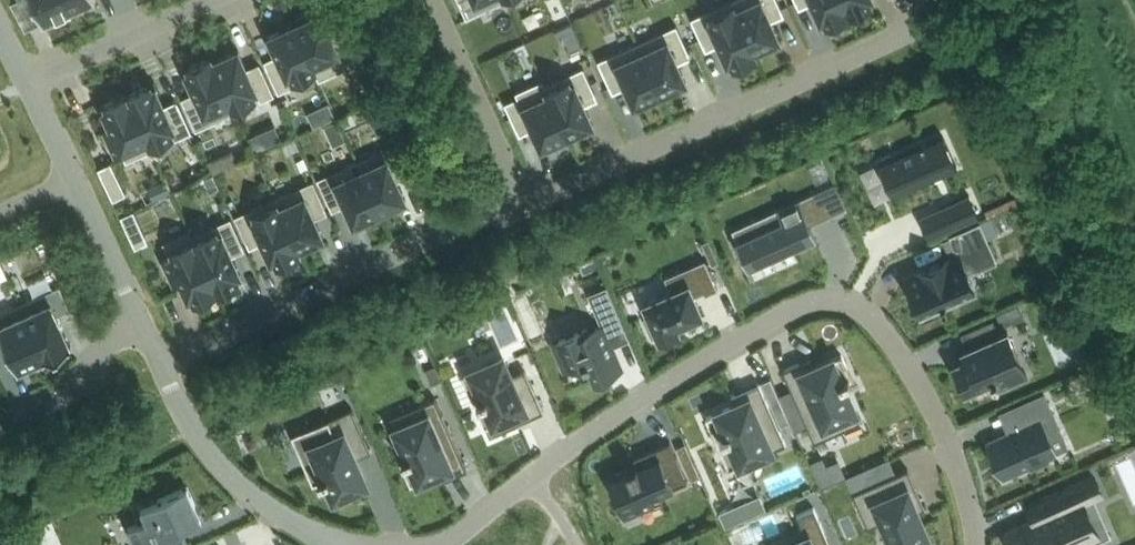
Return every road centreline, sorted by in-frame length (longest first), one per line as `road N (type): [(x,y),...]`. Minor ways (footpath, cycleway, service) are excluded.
road 1 (residential): [(445,544),(633,402),(749,333),(810,302),(833,300),(869,315),(906,362),(951,445),(978,544)]
road 2 (residential): [(523,202),(923,21),(913,0)]
road 3 (residential): [(159,361),(523,202)]
road 4 (residential): [(159,361),(194,428),(229,472),(346,544)]
road 5 (residential): [(433,0),(523,202)]
road 6 (residential): [(29,89),(220,0)]
road 7 (residential): [(140,319),(55,389),(0,414)]
road 8 (residential): [(75,184),(140,319)]

